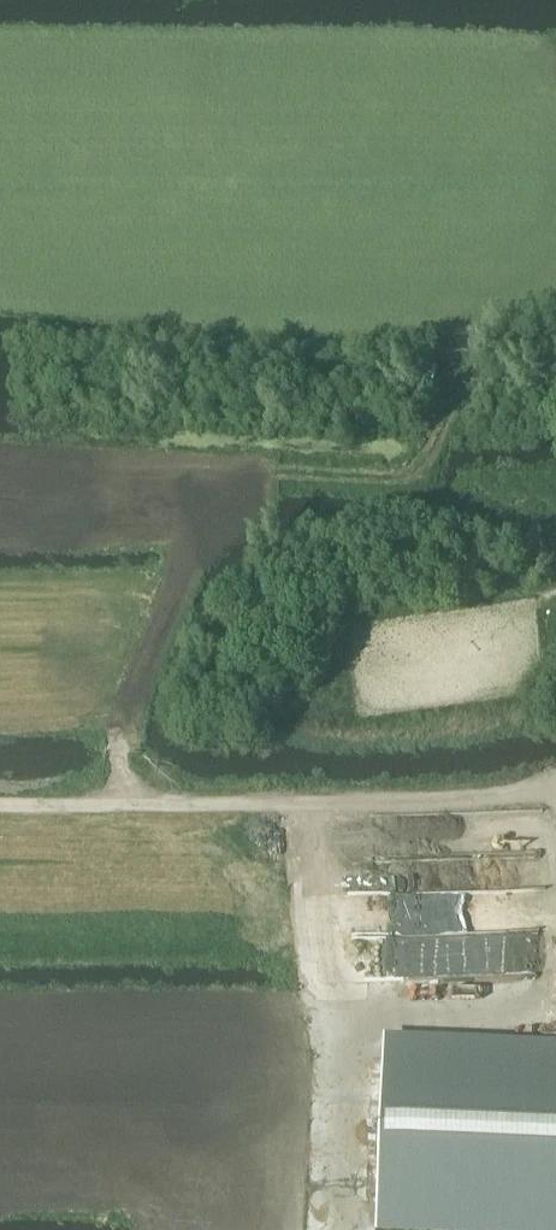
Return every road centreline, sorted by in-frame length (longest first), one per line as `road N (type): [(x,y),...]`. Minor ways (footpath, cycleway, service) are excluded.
road 1 (track): [(555,795),(414,804),(0,801)]

